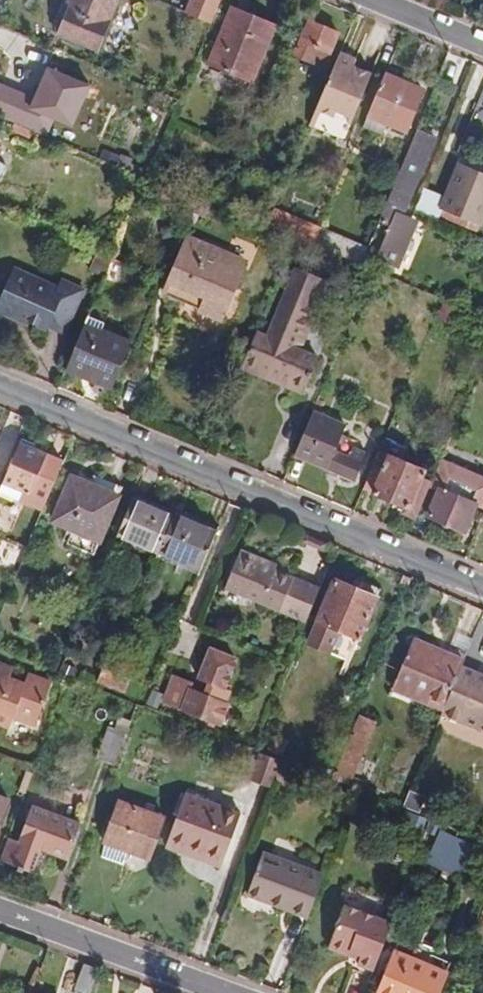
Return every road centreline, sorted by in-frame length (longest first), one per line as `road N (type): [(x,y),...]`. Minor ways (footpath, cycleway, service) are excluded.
road 1 (residential): [(0,385),(482,588)]
road 2 (residential): [(219,992),(0,913)]
road 3 (residential): [(365,0),(482,49)]

